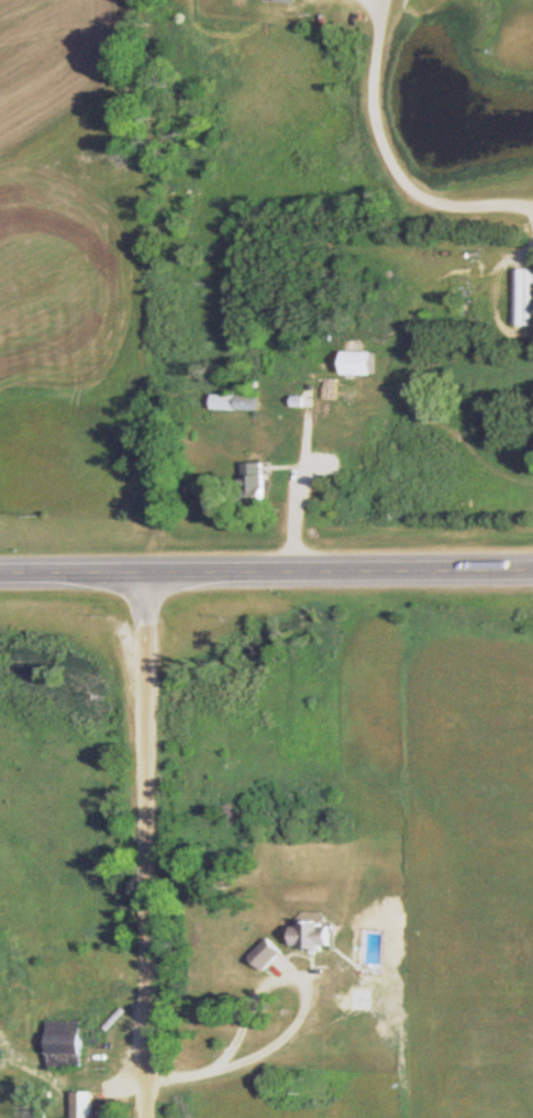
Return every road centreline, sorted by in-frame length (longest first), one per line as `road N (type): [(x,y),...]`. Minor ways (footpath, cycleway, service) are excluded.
road 1 (residential): [(149,1117),(146,574)]
road 2 (secondary): [(532,568),(0,575)]

